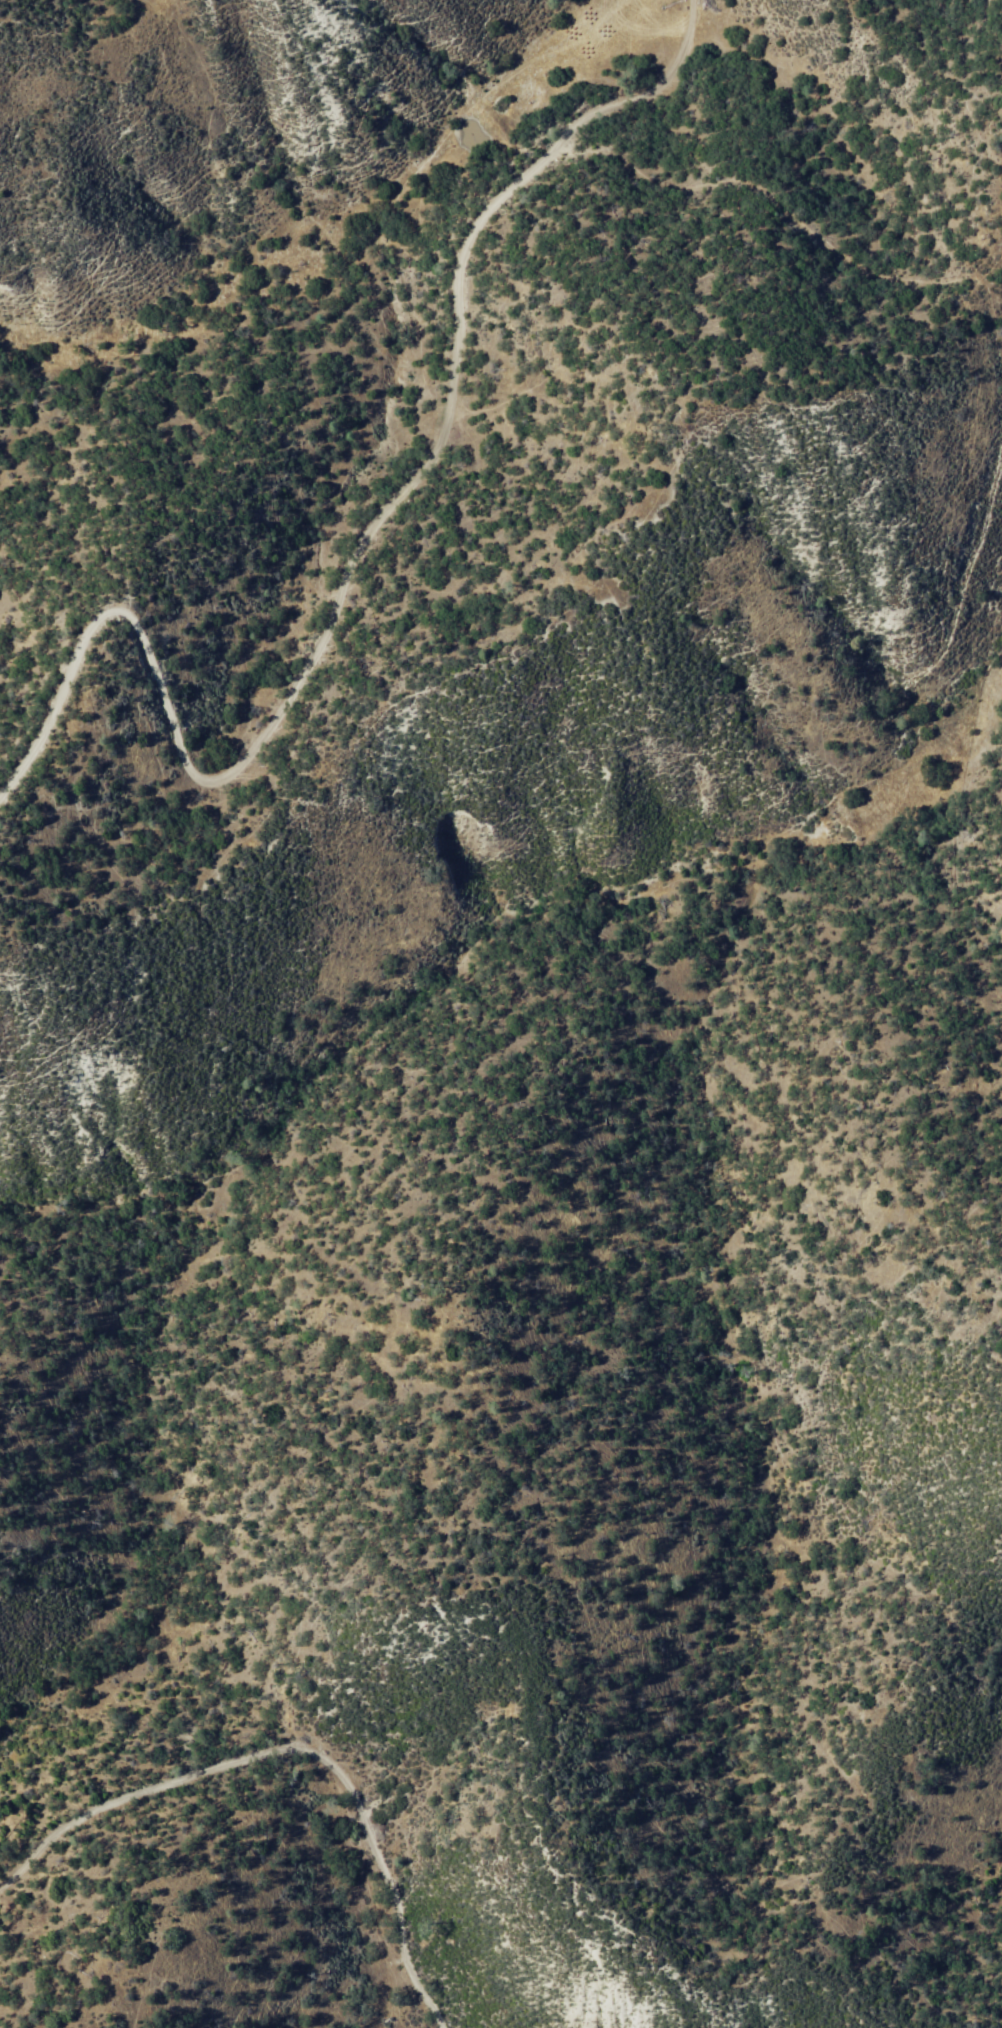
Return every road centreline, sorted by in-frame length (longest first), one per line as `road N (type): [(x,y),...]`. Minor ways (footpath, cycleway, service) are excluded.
road 1 (track): [(0,793),(40,742),(74,655),(114,603),(127,606),(139,631),(192,785),(224,779),(248,753),(316,652),(368,532),(432,451),(454,362),(458,265),(469,235),(513,183)]
road 2 (track): [(0,1891),(44,1842),(92,1809),(290,1747),(319,1758),(353,1794),(395,1913),(402,1962),(439,2027)]

